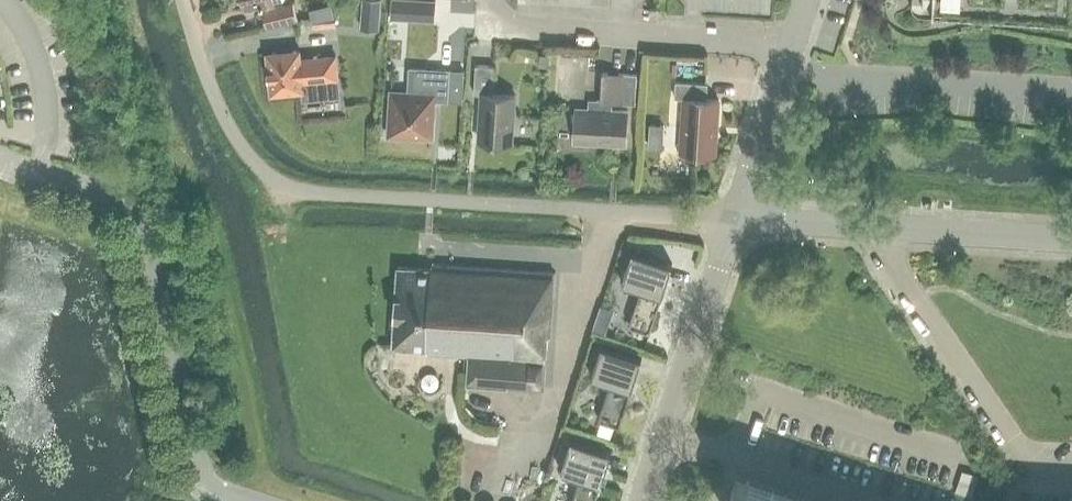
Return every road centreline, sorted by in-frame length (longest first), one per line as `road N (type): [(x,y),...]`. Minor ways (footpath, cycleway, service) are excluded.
road 1 (unclassified): [(736,218),(298,192),(272,181),(231,133),(183,0)]
road 2 (residential): [(246,500),(213,488),(200,468),(138,212),(117,196),(0,158)]
road 3 (unclassified): [(1071,240),(736,218)]
road 4 (unclassified): [(792,45),(492,27)]
road 5 (unclassified): [(642,500),(736,218)]
road 6 (unclassified): [(736,218),(792,45)]

